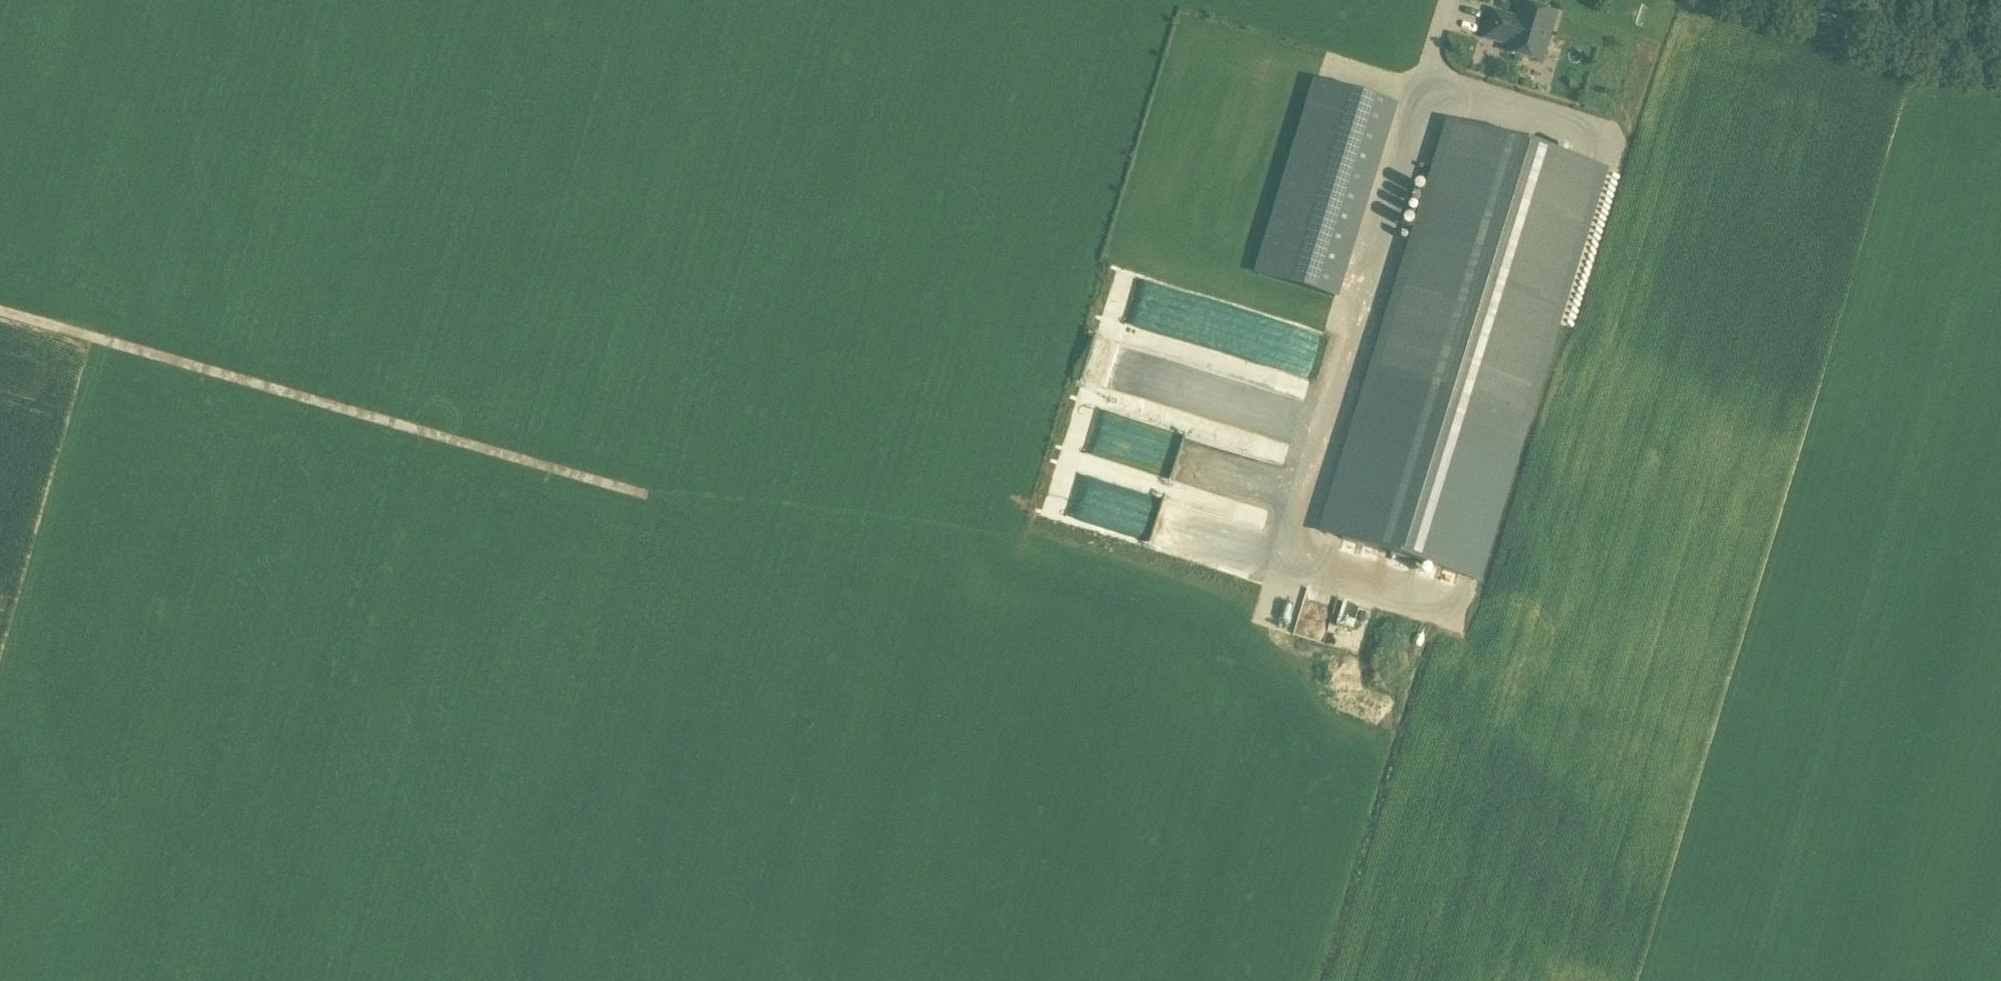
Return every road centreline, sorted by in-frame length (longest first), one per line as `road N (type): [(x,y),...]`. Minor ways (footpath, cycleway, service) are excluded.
road 1 (track): [(643,494),(0,313)]
road 2 (unclassified): [(2000,71),(1757,0)]

